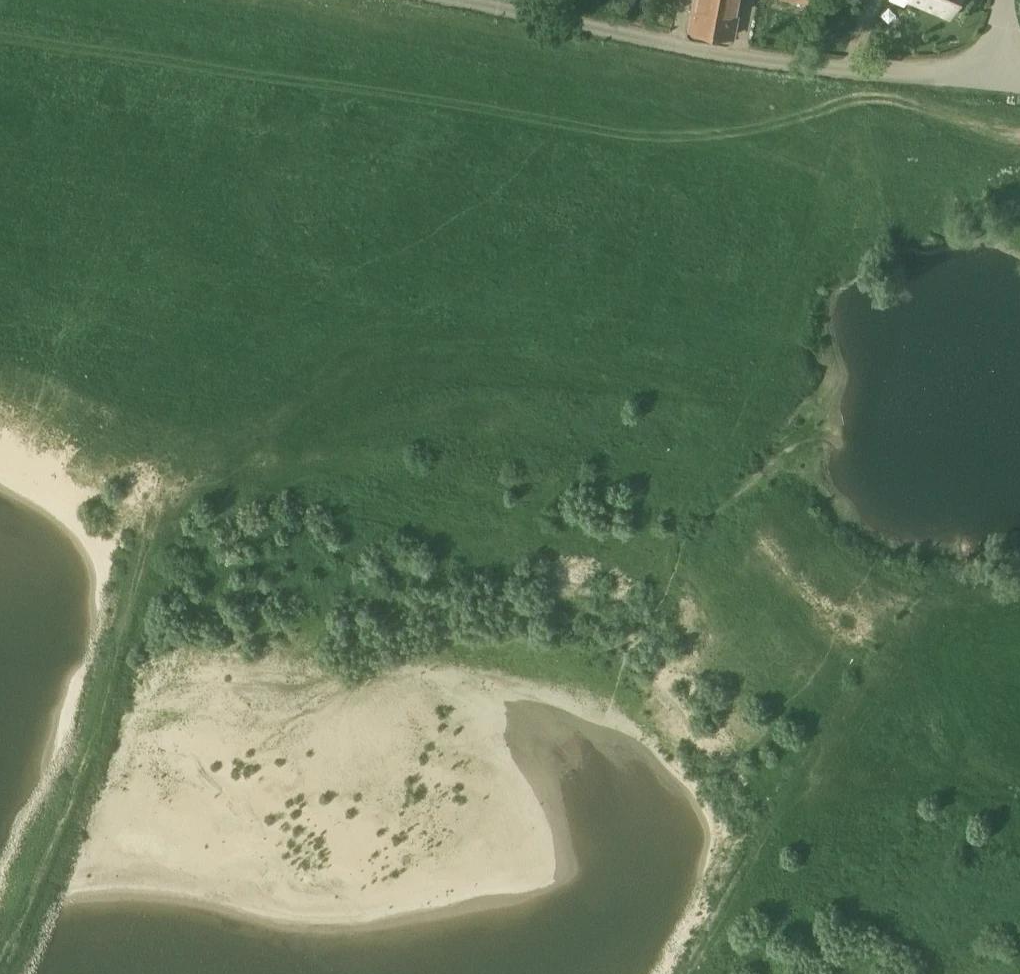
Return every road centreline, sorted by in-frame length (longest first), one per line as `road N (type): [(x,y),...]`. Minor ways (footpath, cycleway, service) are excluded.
road 1 (unclassified): [(1006,79),(740,56),(454,0)]
road 2 (track): [(810,114),(857,94),(924,106),(999,133),(1019,130)]

